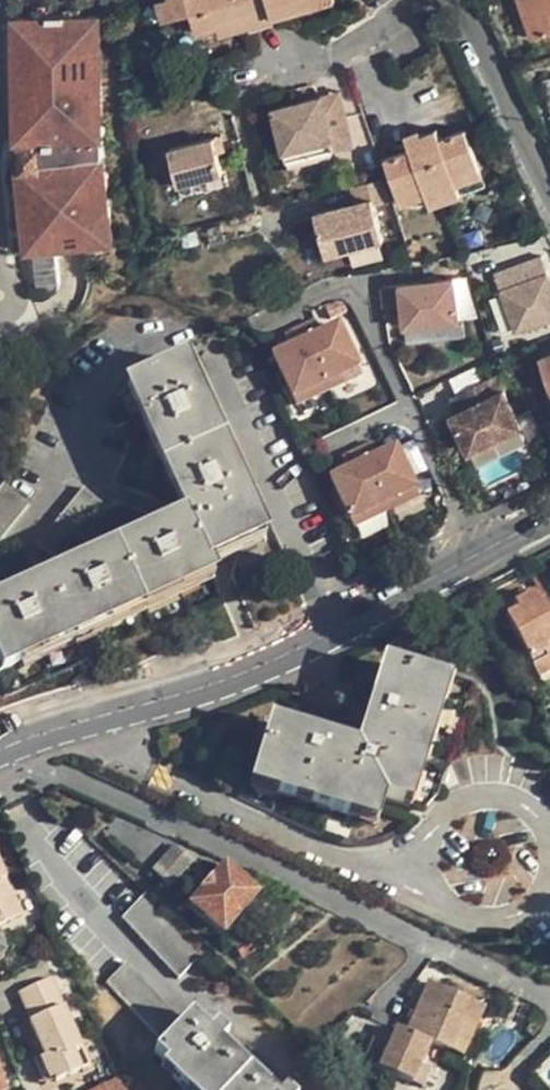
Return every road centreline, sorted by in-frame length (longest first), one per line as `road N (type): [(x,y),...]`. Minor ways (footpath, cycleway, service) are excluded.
road 1 (residential): [(0,571),(54,507),(83,451),(93,394),(125,354),(164,343),(201,352),(345,625)]
road 2 (residential): [(88,718),(152,770),(219,806),(338,856),(422,870)]
road 3 (residential): [(88,718),(214,684),(345,625)]
road 4 (residential): [(345,625),(549,516)]
road 5 (residential): [(459,0),(549,180)]
road 6 (residential): [(422,870),(445,908),(487,923),(529,907),(549,875)]
road 7 (residential): [(496,790),(475,791),(438,811),(426,828),(422,870)]

